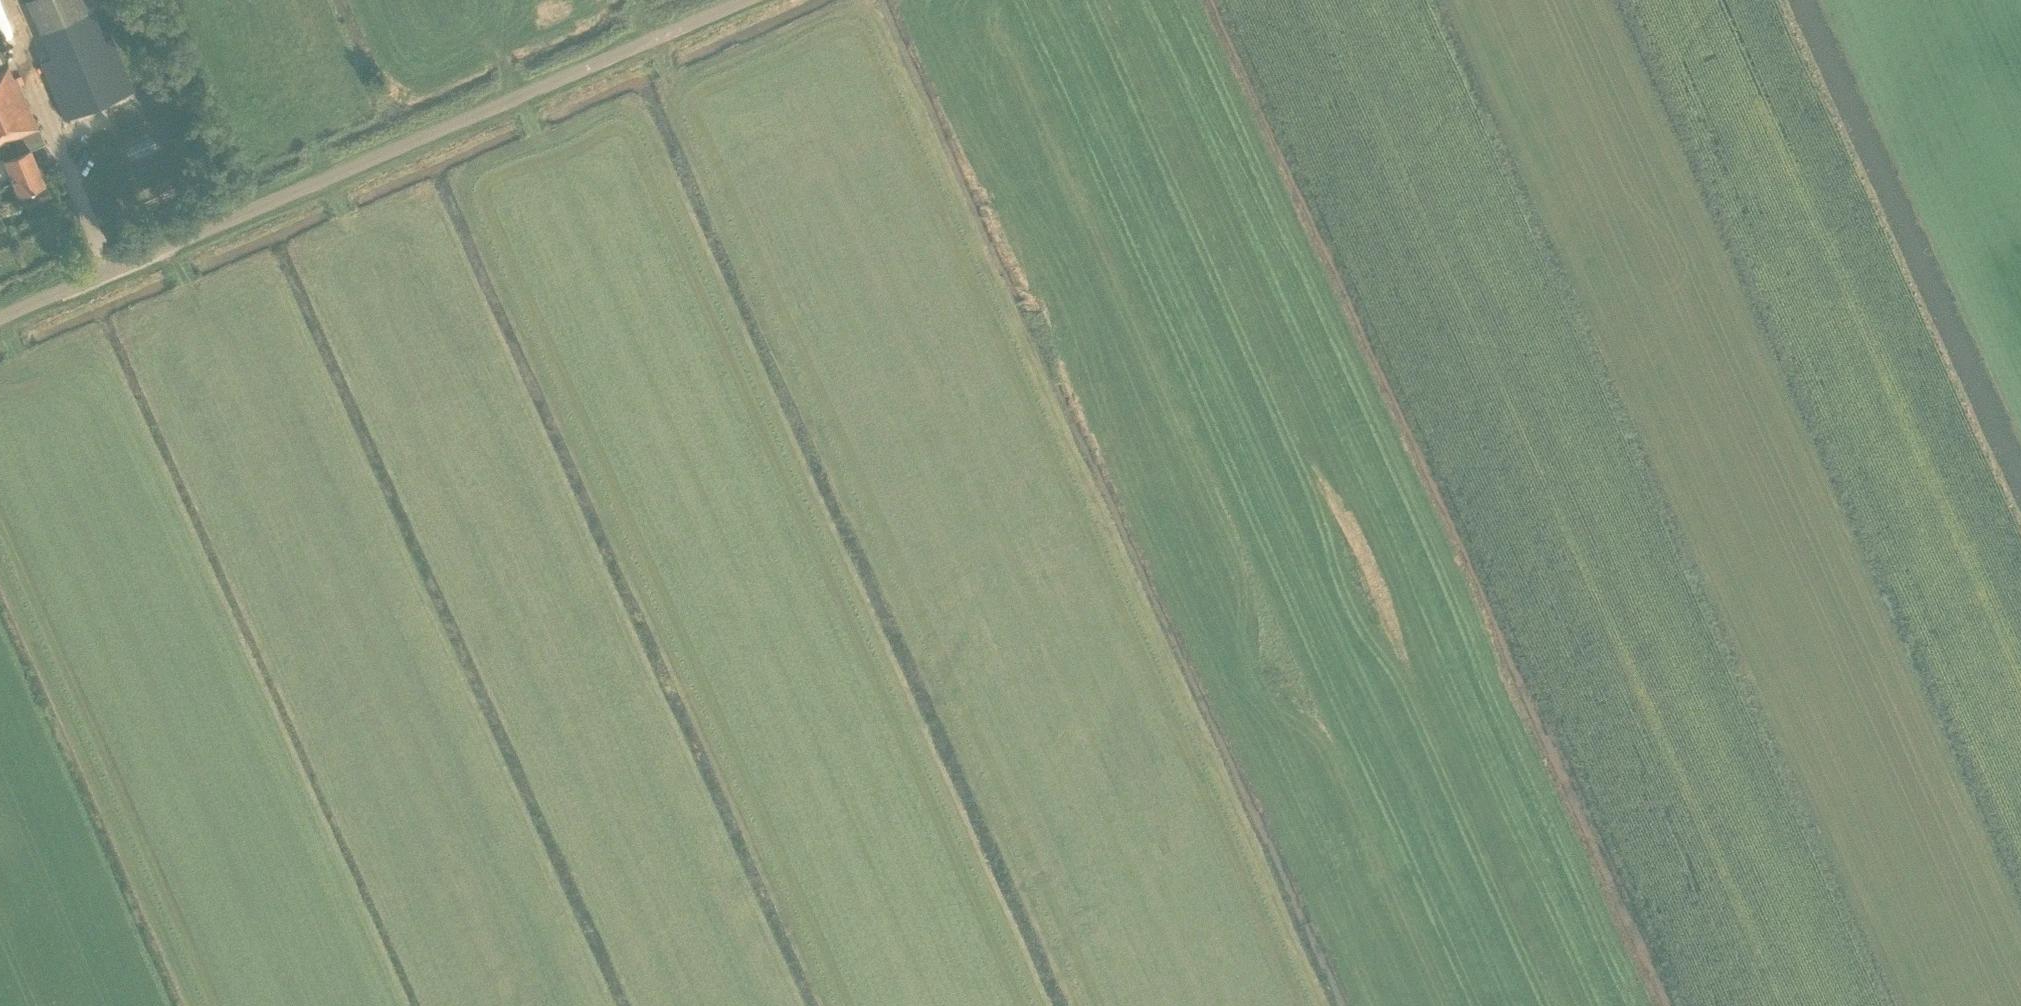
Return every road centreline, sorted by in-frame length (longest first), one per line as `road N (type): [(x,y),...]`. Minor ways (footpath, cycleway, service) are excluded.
road 1 (unclassified): [(0,320),(756,0)]

